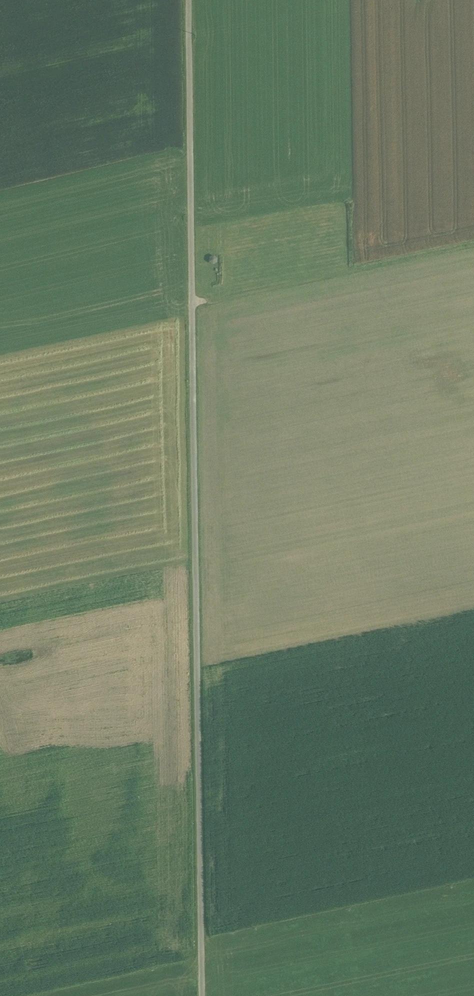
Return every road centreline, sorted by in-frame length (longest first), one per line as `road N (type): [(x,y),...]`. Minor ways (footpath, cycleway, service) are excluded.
road 1 (unclassified): [(202,995),(191,0)]
road 2 (track): [(194,303),(473,244)]

